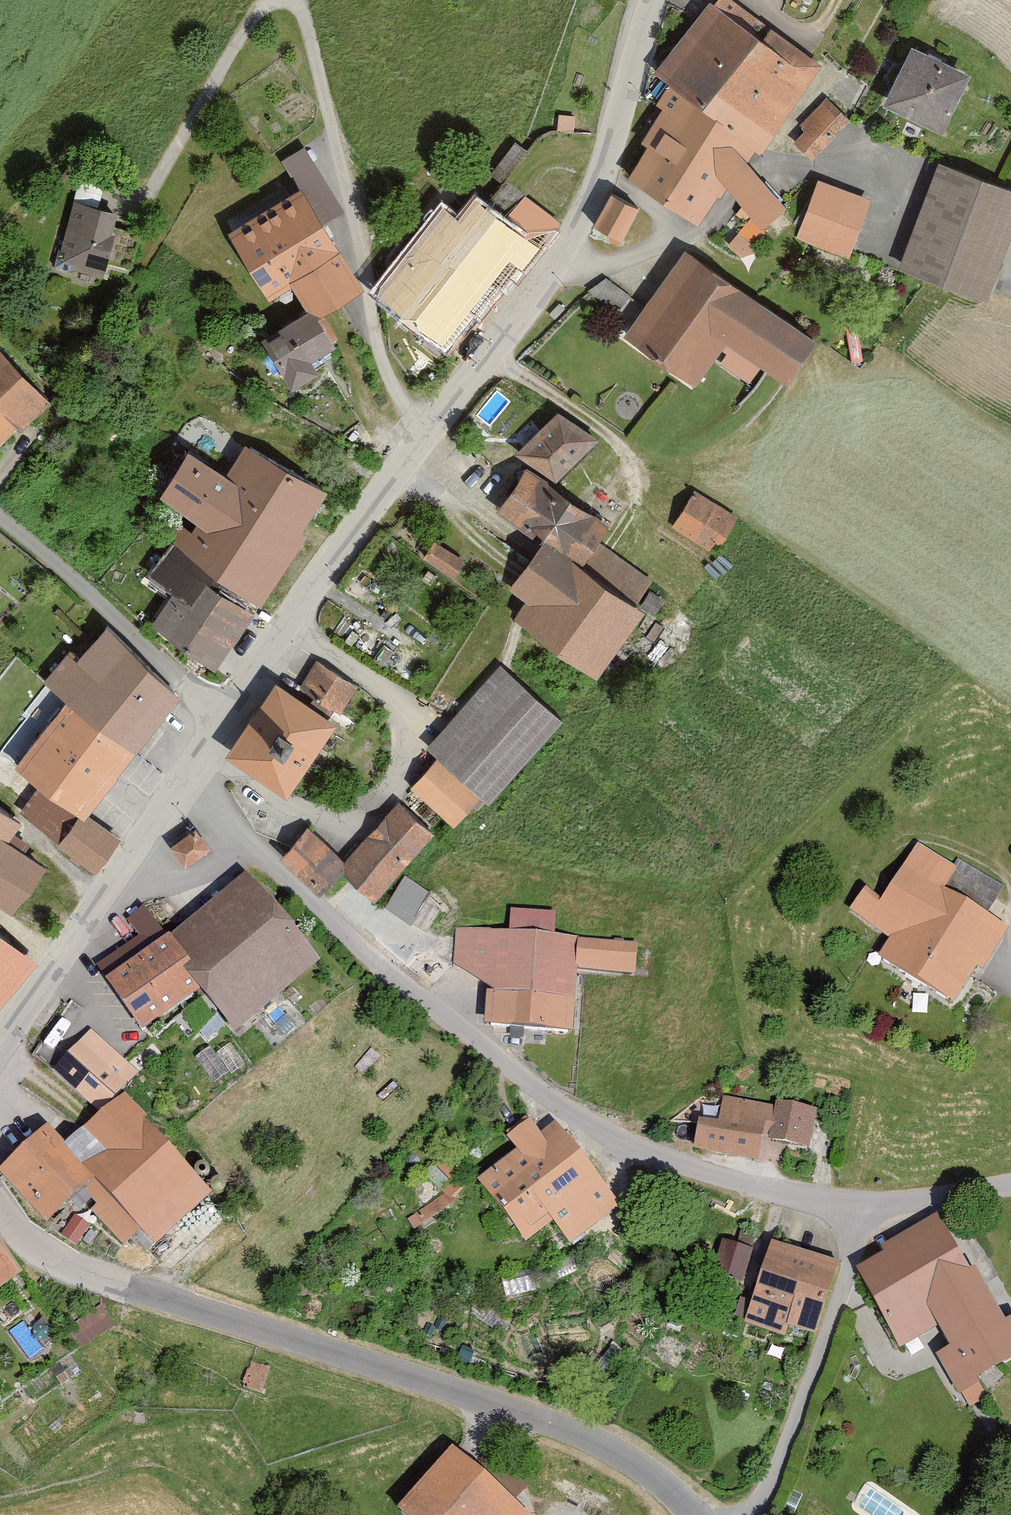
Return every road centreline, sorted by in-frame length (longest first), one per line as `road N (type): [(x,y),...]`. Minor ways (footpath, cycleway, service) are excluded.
road 1 (residential): [(196,761),(253,845),(338,925),(627,1158),(823,1204),(883,1204),(1010,1183)]
road 2 (tertiary): [(196,761),(547,275),(600,176),(650,0)]
road 3 (tertiary): [(695,1514),(601,1448),(39,1256),(0,1210)]
road 4 (tertiary): [(0,1065),(18,1025),(196,761)]

